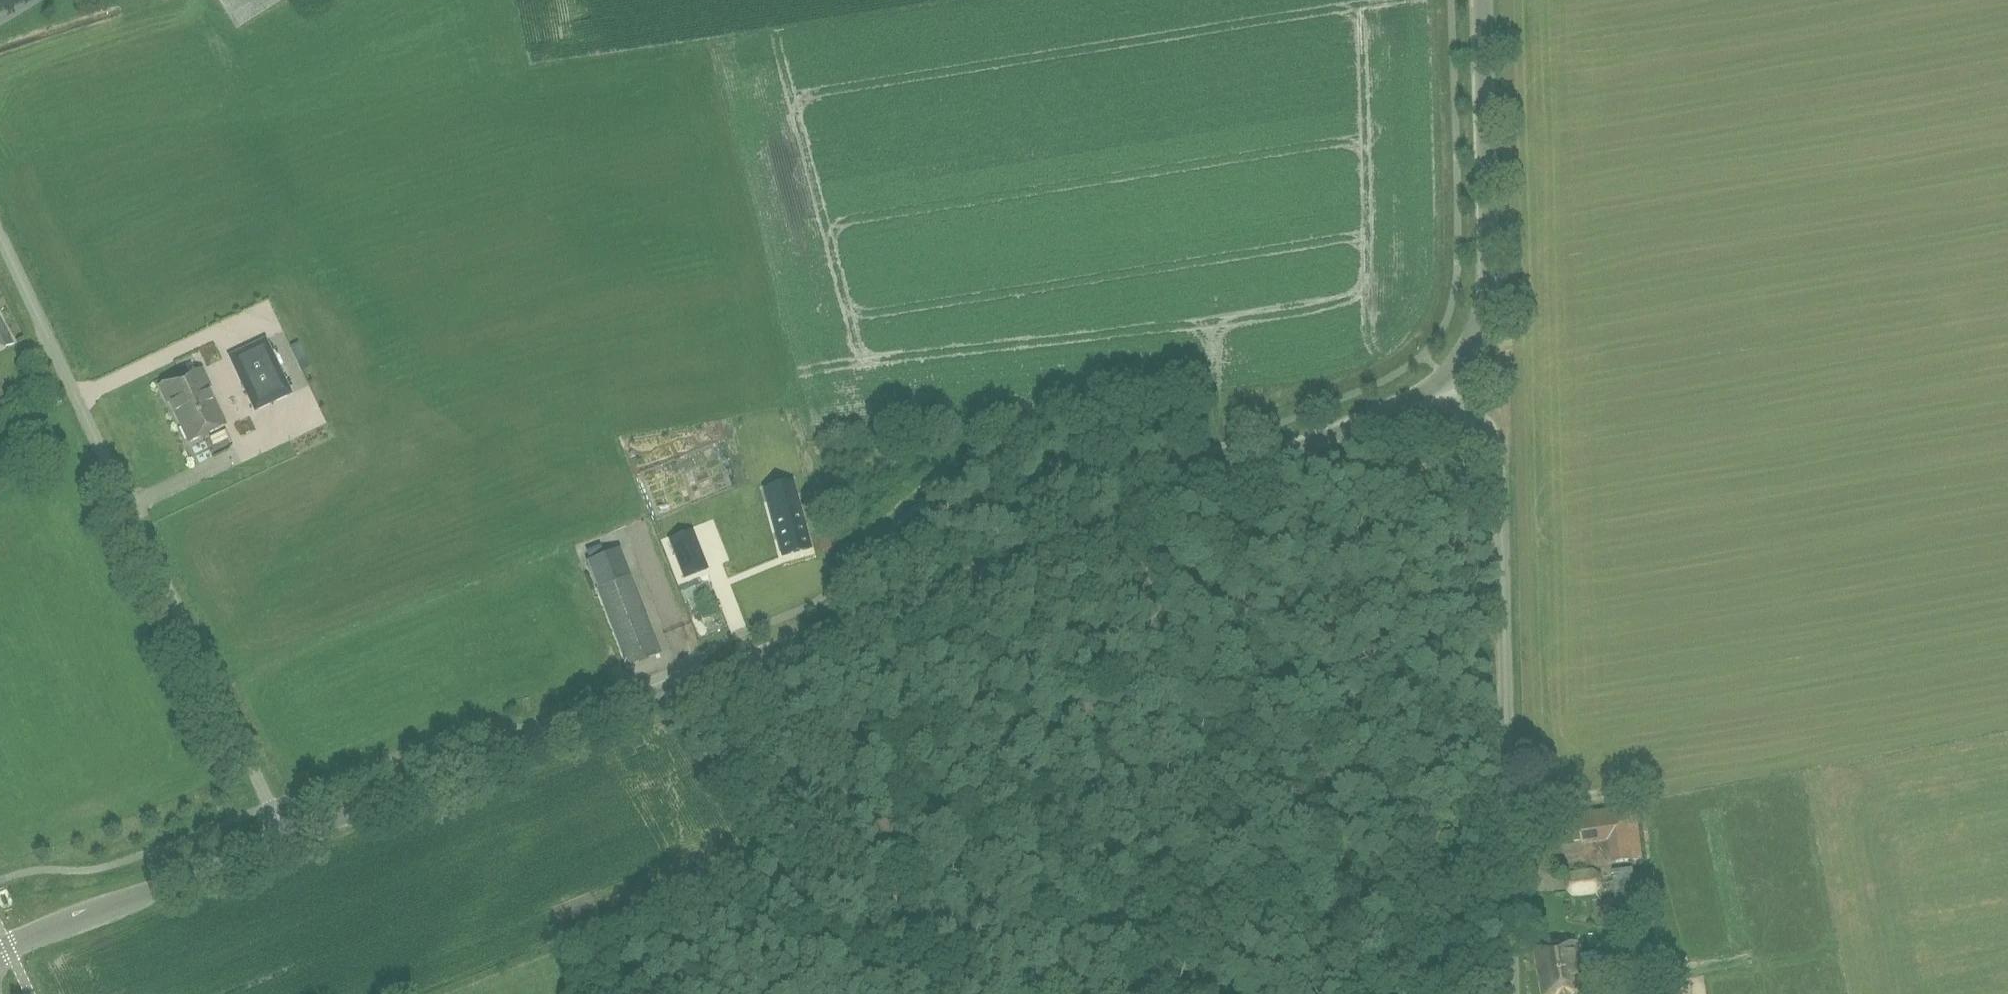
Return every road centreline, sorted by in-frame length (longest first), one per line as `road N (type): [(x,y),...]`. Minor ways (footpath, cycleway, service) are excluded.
road 1 (unclassified): [(284,840),(1090,529),(1390,409),(1443,379)]
road 2 (unclassified): [(284,840),(0,237)]
road 3 (unclassified): [(1513,993),(1499,464),(1488,427),(1443,379)]
road 4 (unclassified): [(1443,379),(1471,352),(1488,290),(1482,0)]
road 5 (unclassified): [(0,951),(284,840)]

